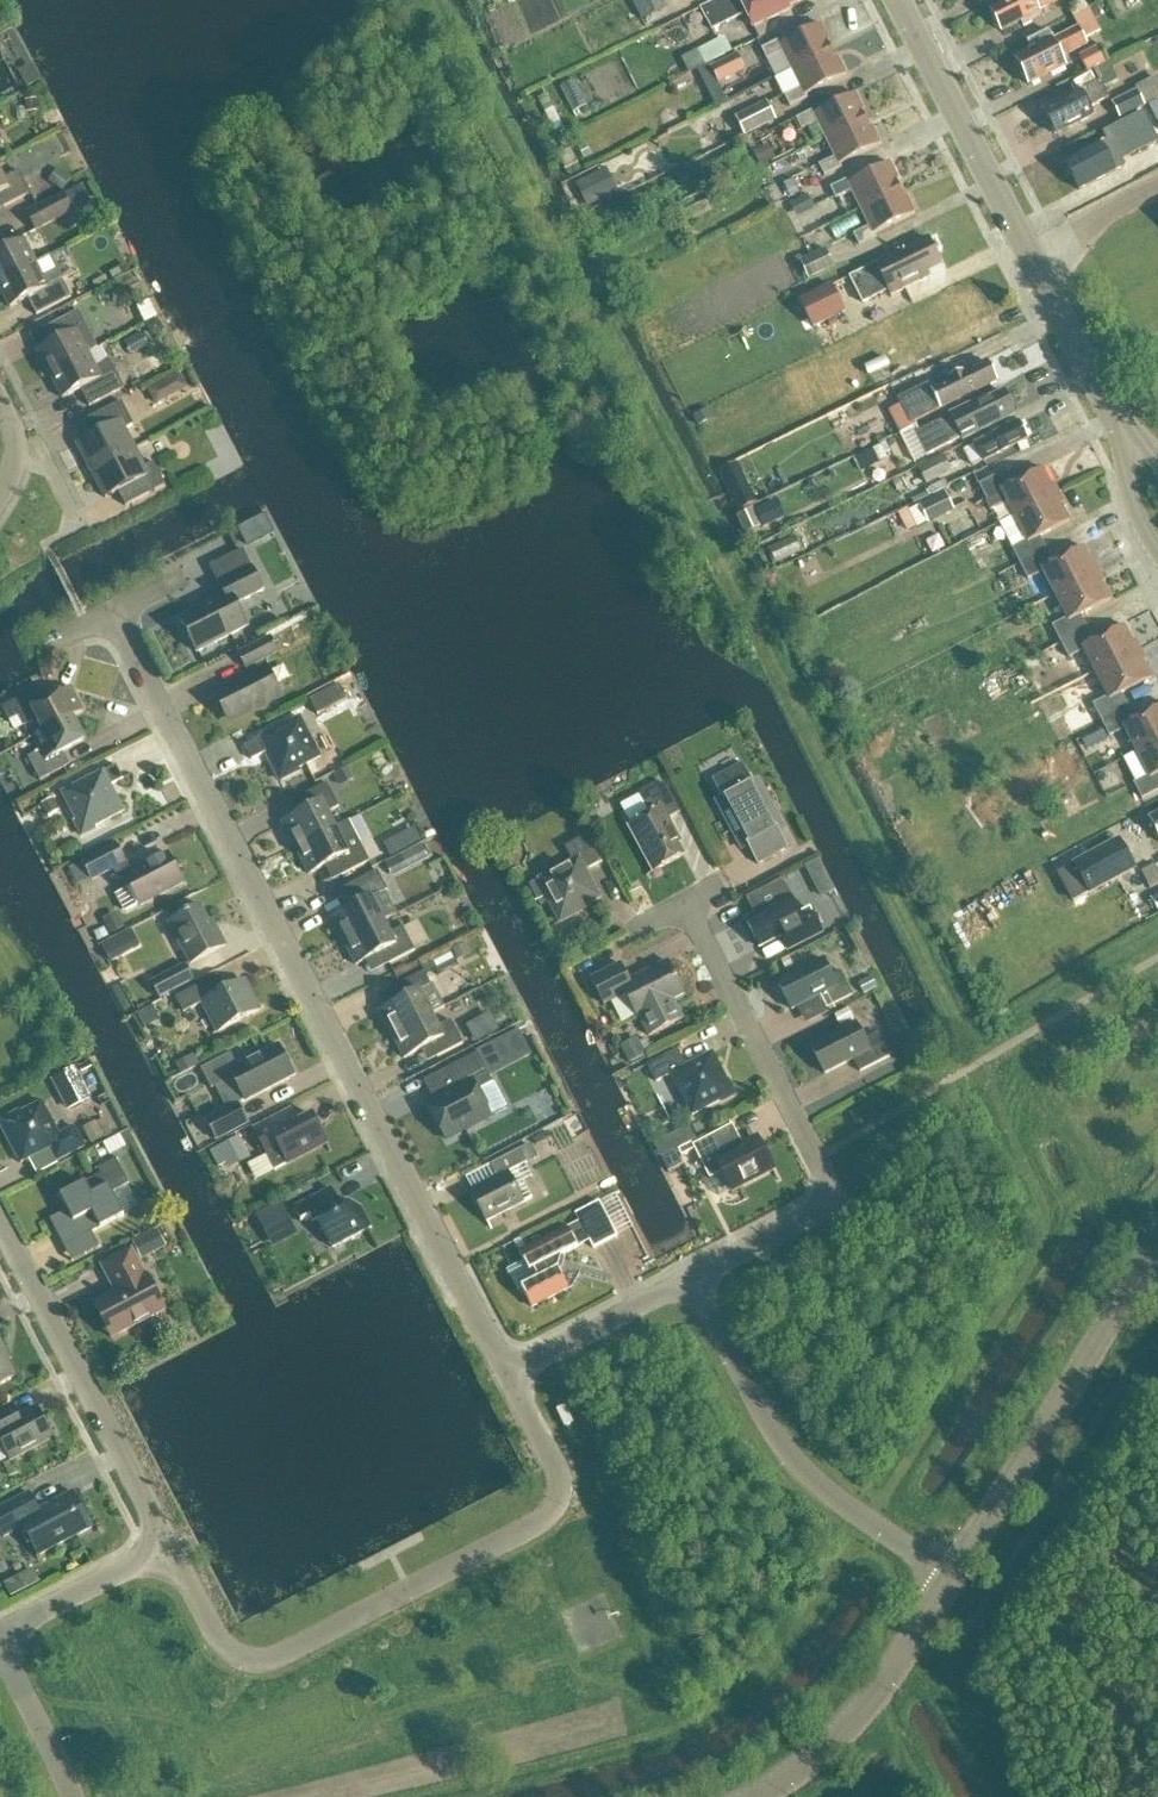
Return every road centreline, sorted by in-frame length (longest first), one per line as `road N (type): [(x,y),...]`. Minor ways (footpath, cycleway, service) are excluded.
road 1 (residential): [(508,1374),(109,617)]
road 2 (residential): [(169,1547),(226,1651),(258,1663),(281,1656),(546,1517),(562,1495),(561,1479),(508,1374)]
road 3 (tertiary): [(1131,439),(894,0)]
road 4 (residential): [(695,1278),(838,1203),(686,905)]
road 5 (residential): [(951,1580),(801,1475),(695,1278)]
road 6 (tertiary): [(951,1580),(1157,1251)]
road 7 (residential): [(169,1547),(0,1230)]
road 8 (tertiary): [(765,1796),(841,1736),(881,1691),(951,1580)]
road 9 (residential): [(508,1374),(695,1278)]
road 10 (residential): [(169,1547),(0,1639)]
road 11 (residential): [(72,1796),(0,1651)]
road 12 (residential): [(46,548),(80,528),(51,468),(21,455)]

